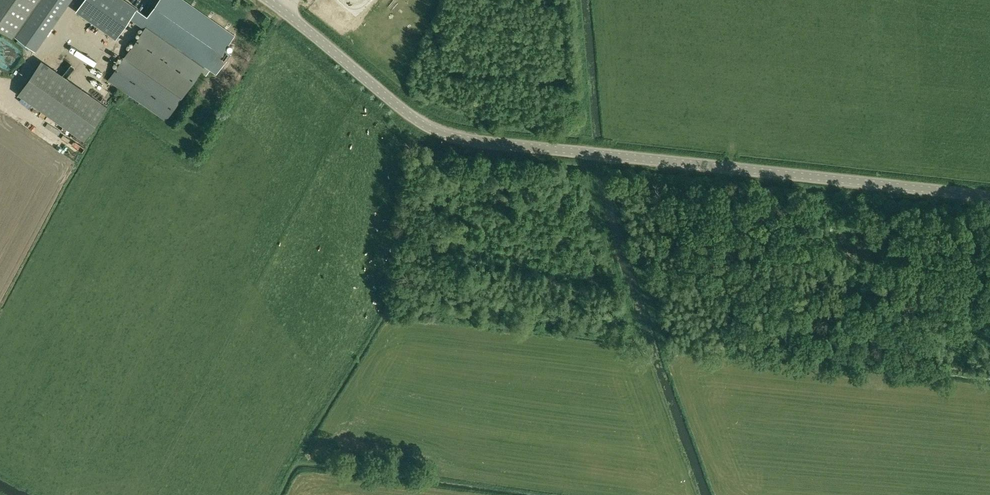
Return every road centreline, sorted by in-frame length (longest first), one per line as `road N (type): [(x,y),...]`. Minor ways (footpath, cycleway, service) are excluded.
road 1 (tertiary): [(989,197),(454,137),(407,112),(269,0)]
road 2 (track): [(605,154),(666,352)]

